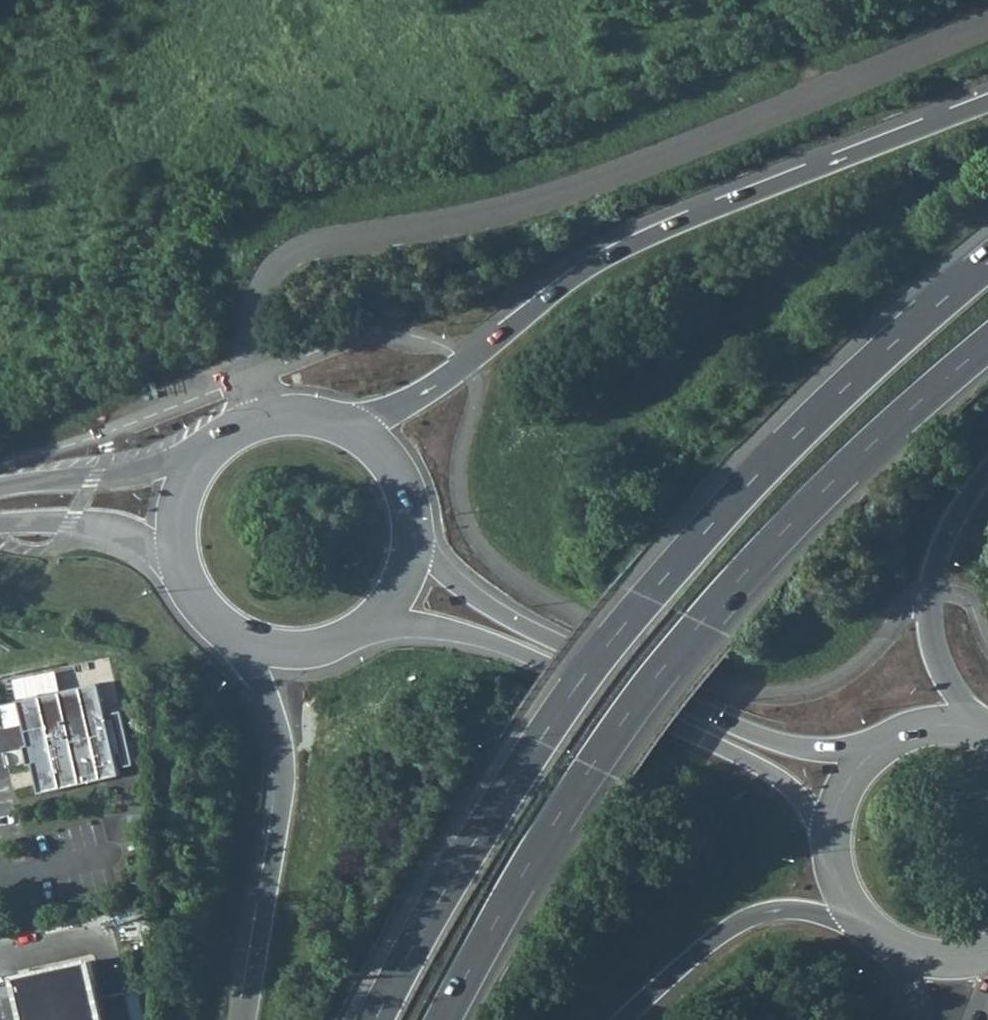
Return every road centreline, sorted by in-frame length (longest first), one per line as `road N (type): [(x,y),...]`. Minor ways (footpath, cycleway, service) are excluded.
road 1 (trunk): [(987,263),(801,431),(653,595),(543,739),(438,902),(376,1019)]
road 2 (trunk): [(443,1019),(515,887),(704,620),(810,504),(987,342)]
road 3 (trunk): [(987,101),(648,233),(553,290),(468,364),(352,423)]
road 4 (secondary): [(873,749),(799,748),(730,725),(560,642),(452,574),(414,509)]
road 5 (secondary): [(379,617),(483,642),(699,741),(783,783),(831,842)]
road 6 (trunk): [(253,645),(283,750),(284,784),(246,1019)]
road 7 (trunk): [(971,731),(936,646),(930,595),(952,536),(987,475)]
road 8 (trunk): [(629,1019),(730,927),(755,915),(863,922)]
road 9 (secondary): [(194,459),(0,487)]
road 10 (secondary): [(0,523),(70,522),(172,544)]
road 11 (secondary): [(172,544),(198,606),(253,645)]
road 12 (secondary): [(253,645),(320,649),(379,617)]

